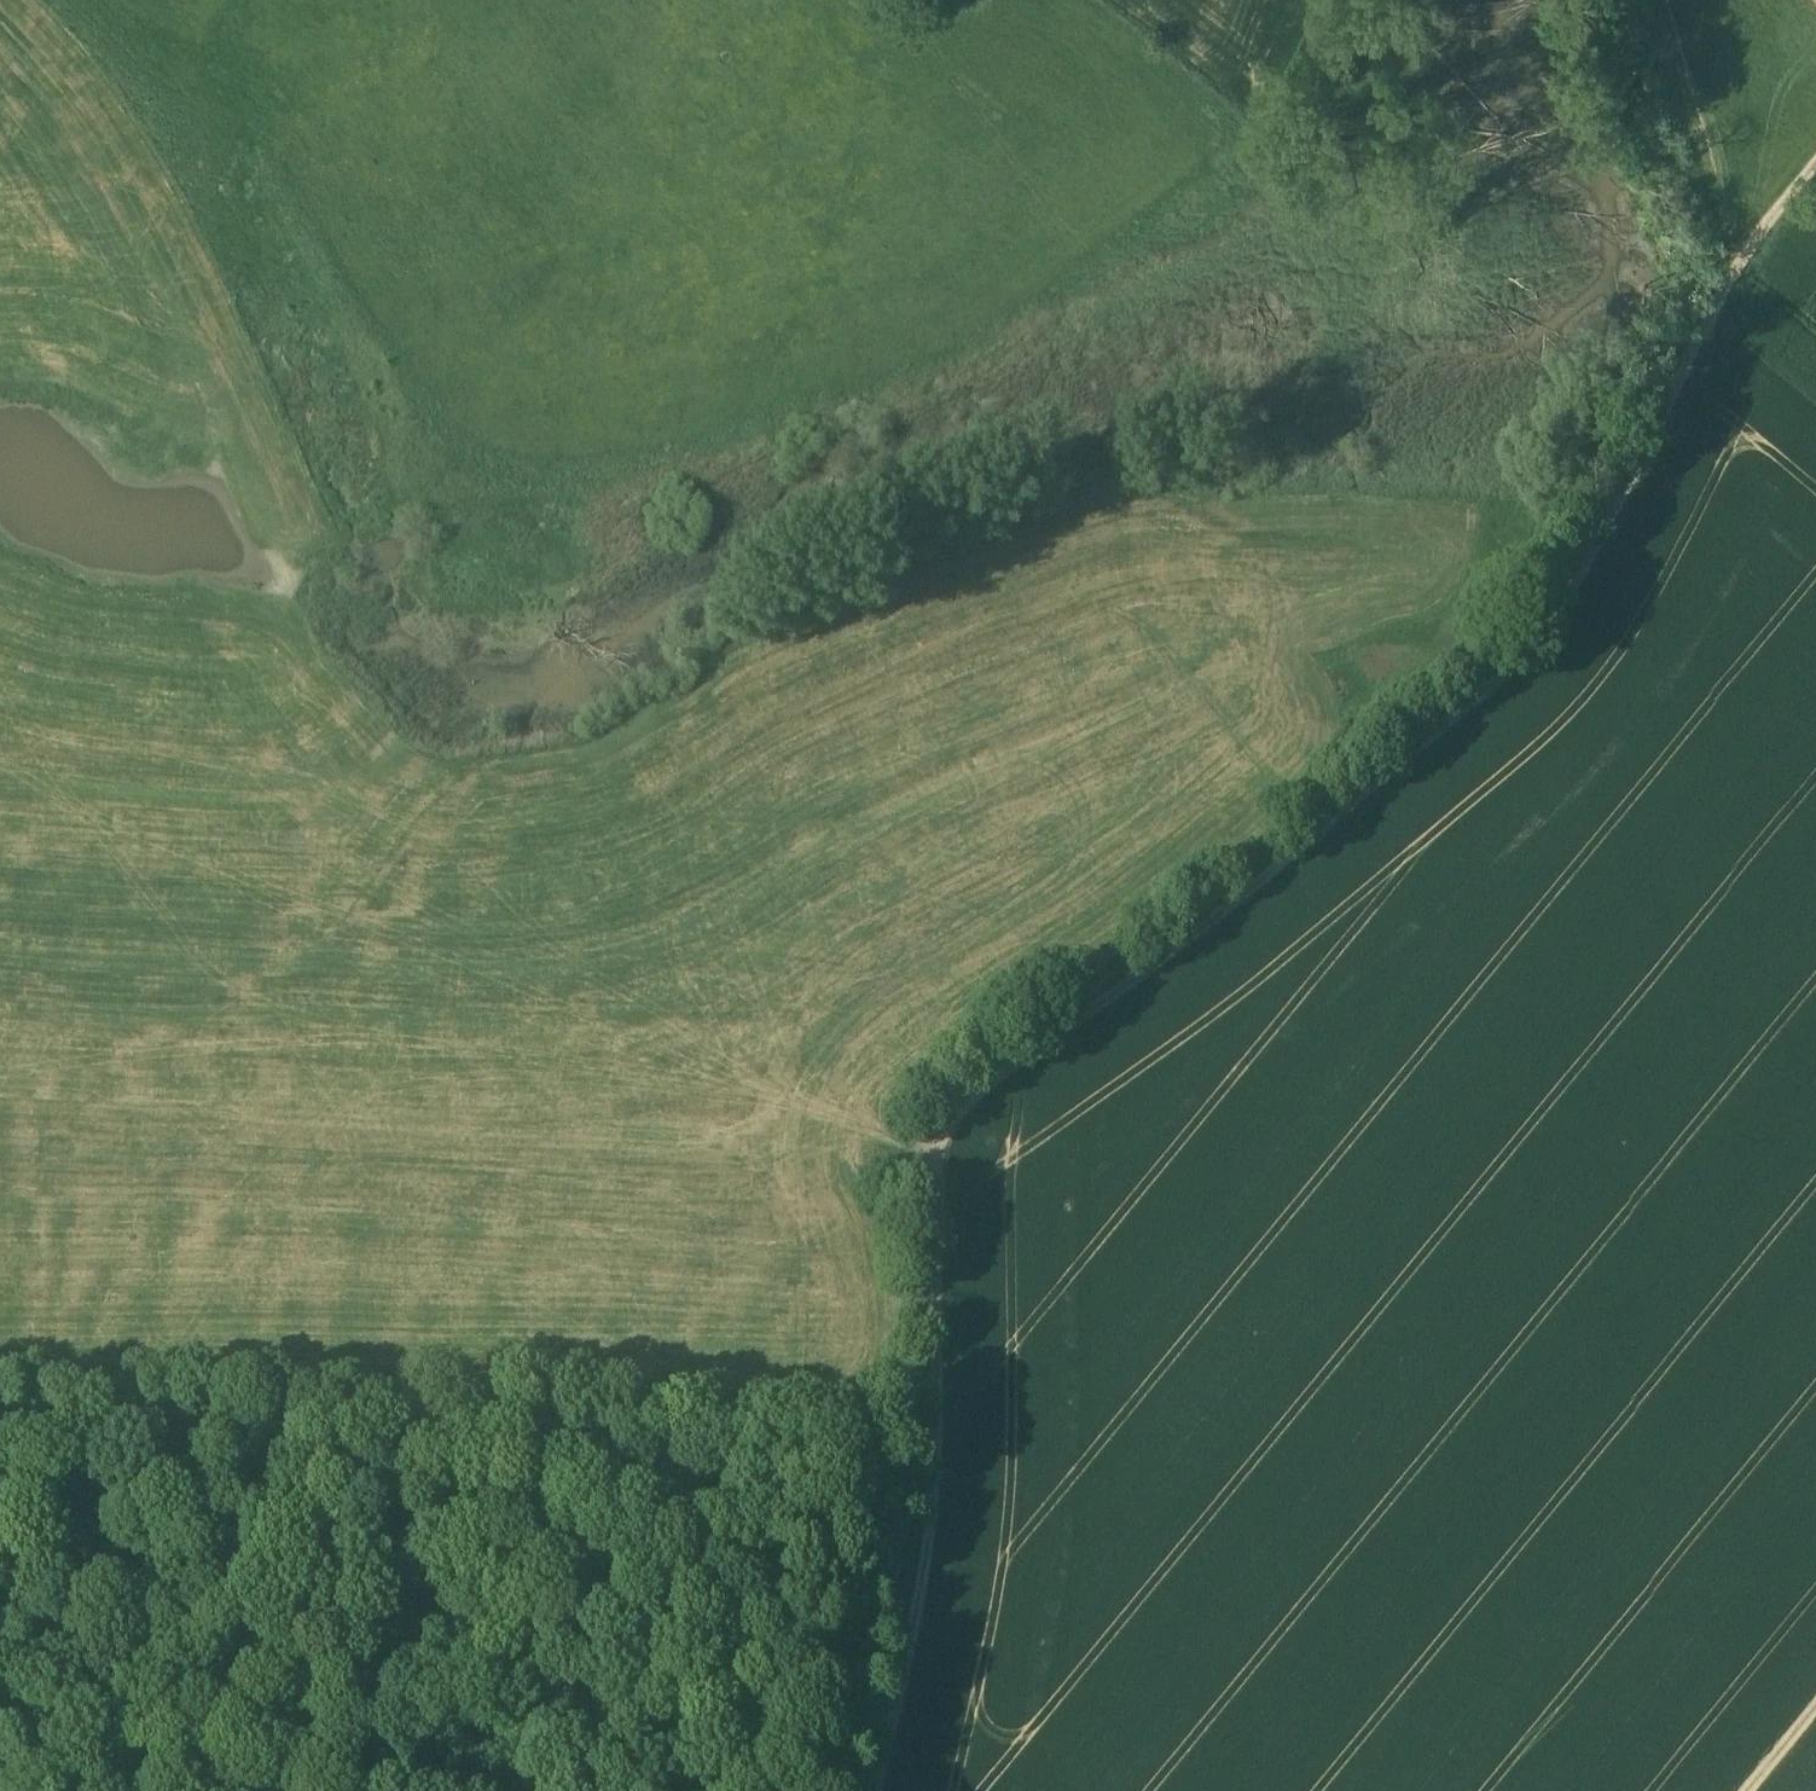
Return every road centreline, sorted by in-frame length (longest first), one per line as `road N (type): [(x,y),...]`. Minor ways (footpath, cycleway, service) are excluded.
road 1 (track): [(865,1790),(929,1562),(930,1160),(945,1131),(1139,986),(1498,679),(1575,594),(1616,522),(1715,291),(1815,162)]
road 2 (track): [(1737,1790),(1815,1696)]

